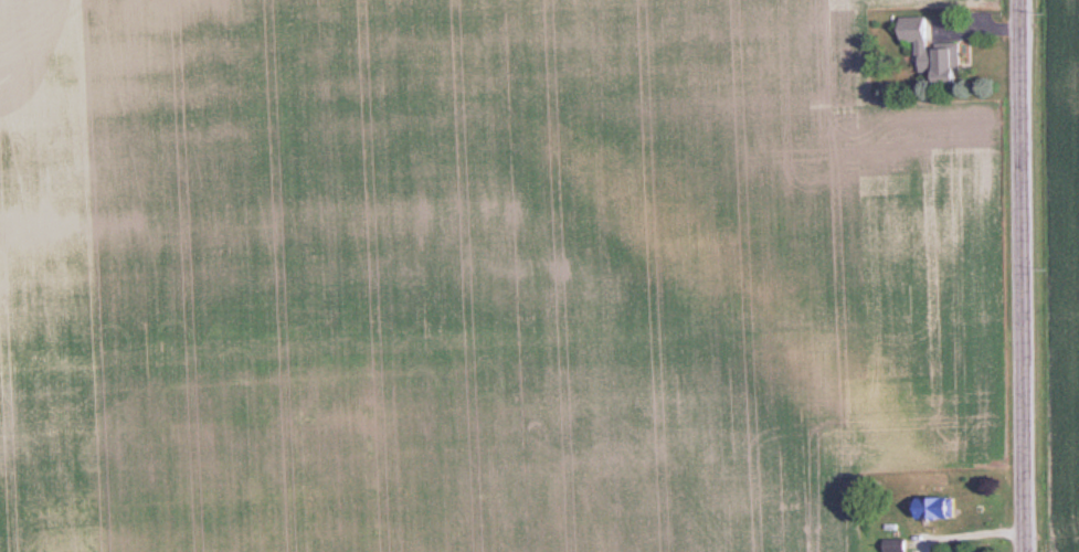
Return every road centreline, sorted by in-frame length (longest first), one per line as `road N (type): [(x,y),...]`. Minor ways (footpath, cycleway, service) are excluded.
road 1 (tertiary): [(1025,551),(1019,0)]

